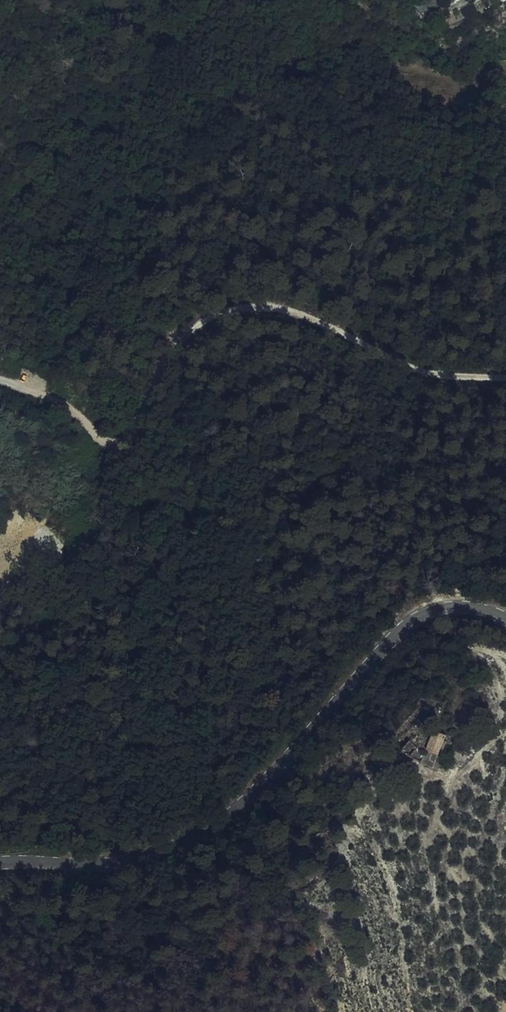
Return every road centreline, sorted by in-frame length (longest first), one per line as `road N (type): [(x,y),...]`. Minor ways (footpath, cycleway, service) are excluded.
road 1 (tertiary): [(0,865),(128,869),(167,862),(215,835),(414,622),(477,609),(505,619)]
road 2 (track): [(0,382),(73,412),(107,445),(119,442),(185,339),(225,313),(257,307),(302,316),(414,369),(505,378)]

